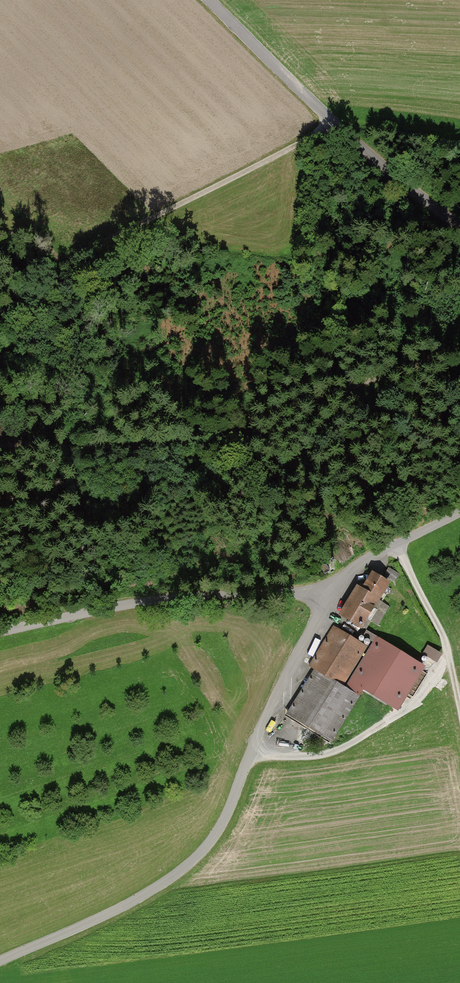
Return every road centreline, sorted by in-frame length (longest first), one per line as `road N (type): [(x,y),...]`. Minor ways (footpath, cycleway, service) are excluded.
road 1 (unclassified): [(339,585),(288,672),(221,830),(179,875),(0,963)]
road 2 (track): [(459,337),(387,372),(169,444),(0,446)]
road 3 (track): [(336,126),(82,254),(0,324)]
road 4 (unclassified): [(339,585),(146,601),(0,634)]
road 5 (unclassified): [(459,223),(366,158),(214,0)]
road 6 (track): [(450,657),(420,696),(360,741),(317,759),(249,760)]
road 7 (track): [(459,706),(447,646),(397,545)]
road 8 (unclassified): [(459,512),(339,585)]

